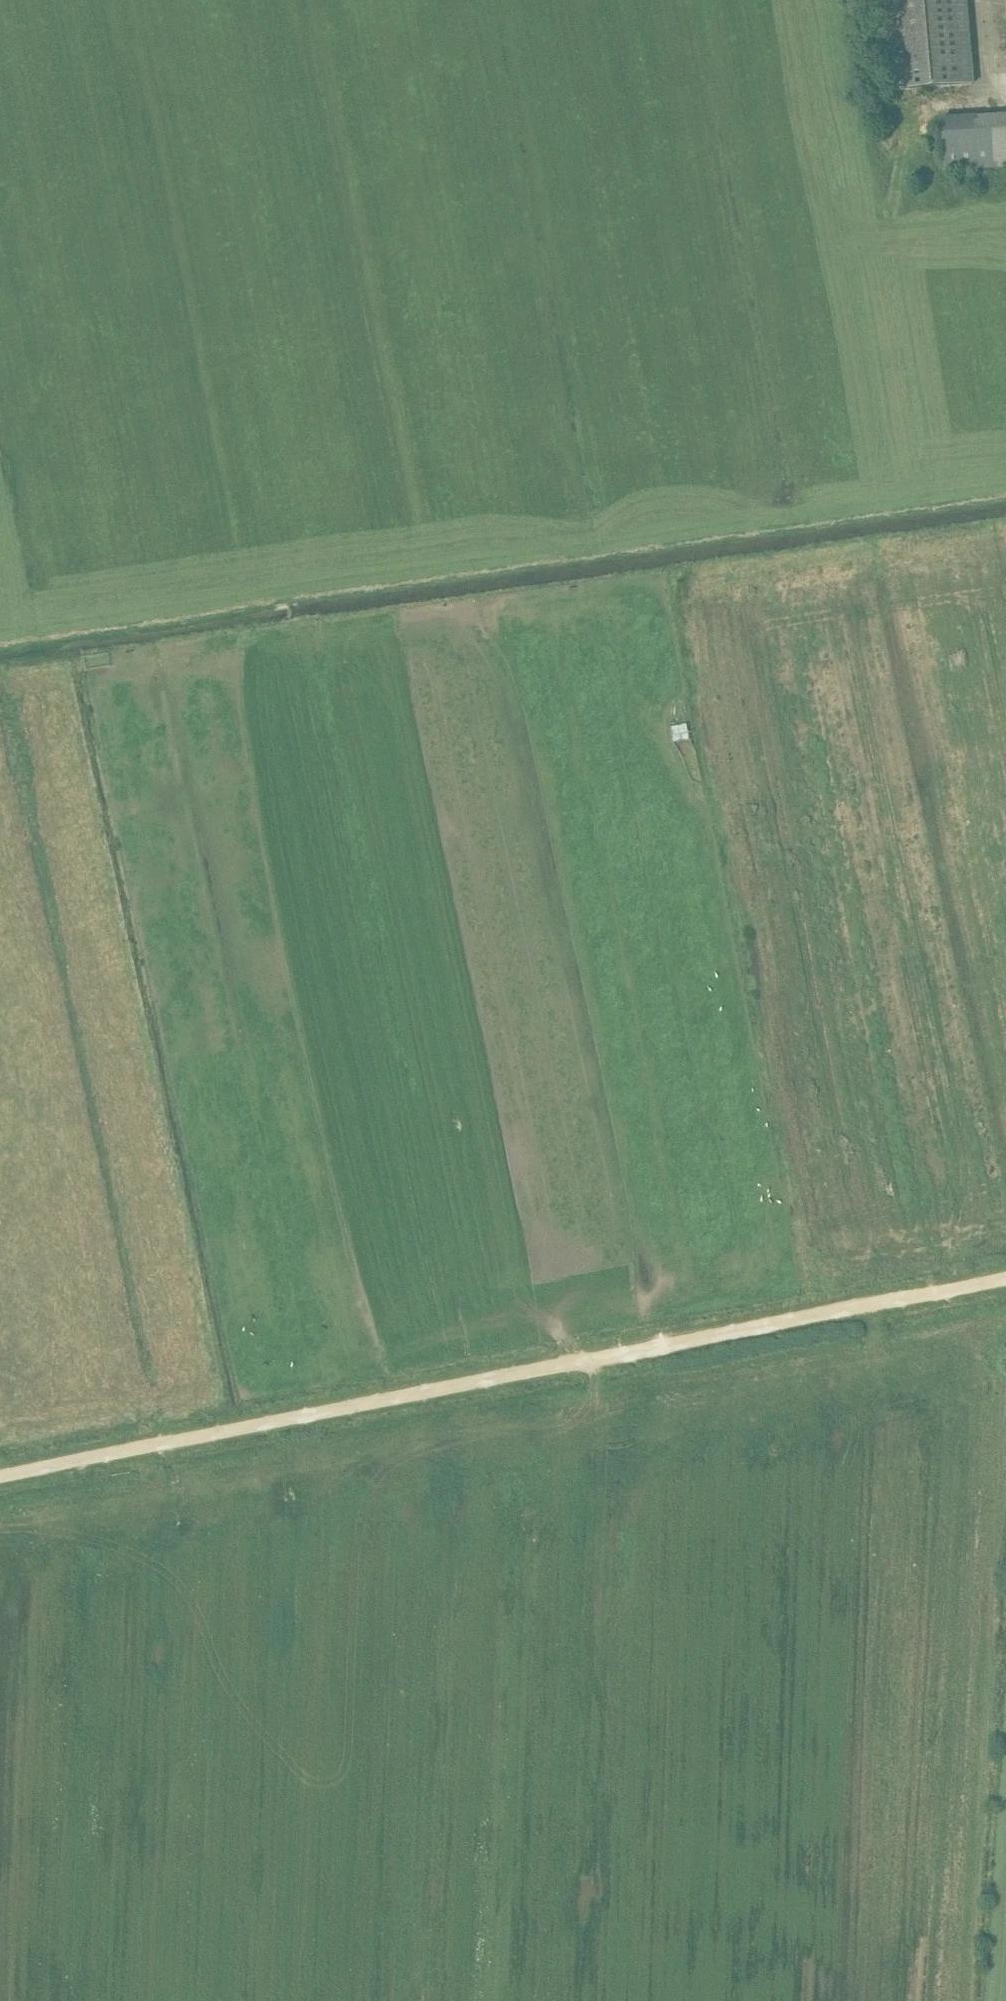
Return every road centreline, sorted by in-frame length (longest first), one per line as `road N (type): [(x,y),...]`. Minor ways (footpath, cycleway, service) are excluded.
road 1 (track): [(1005,1274),(0,1473)]

